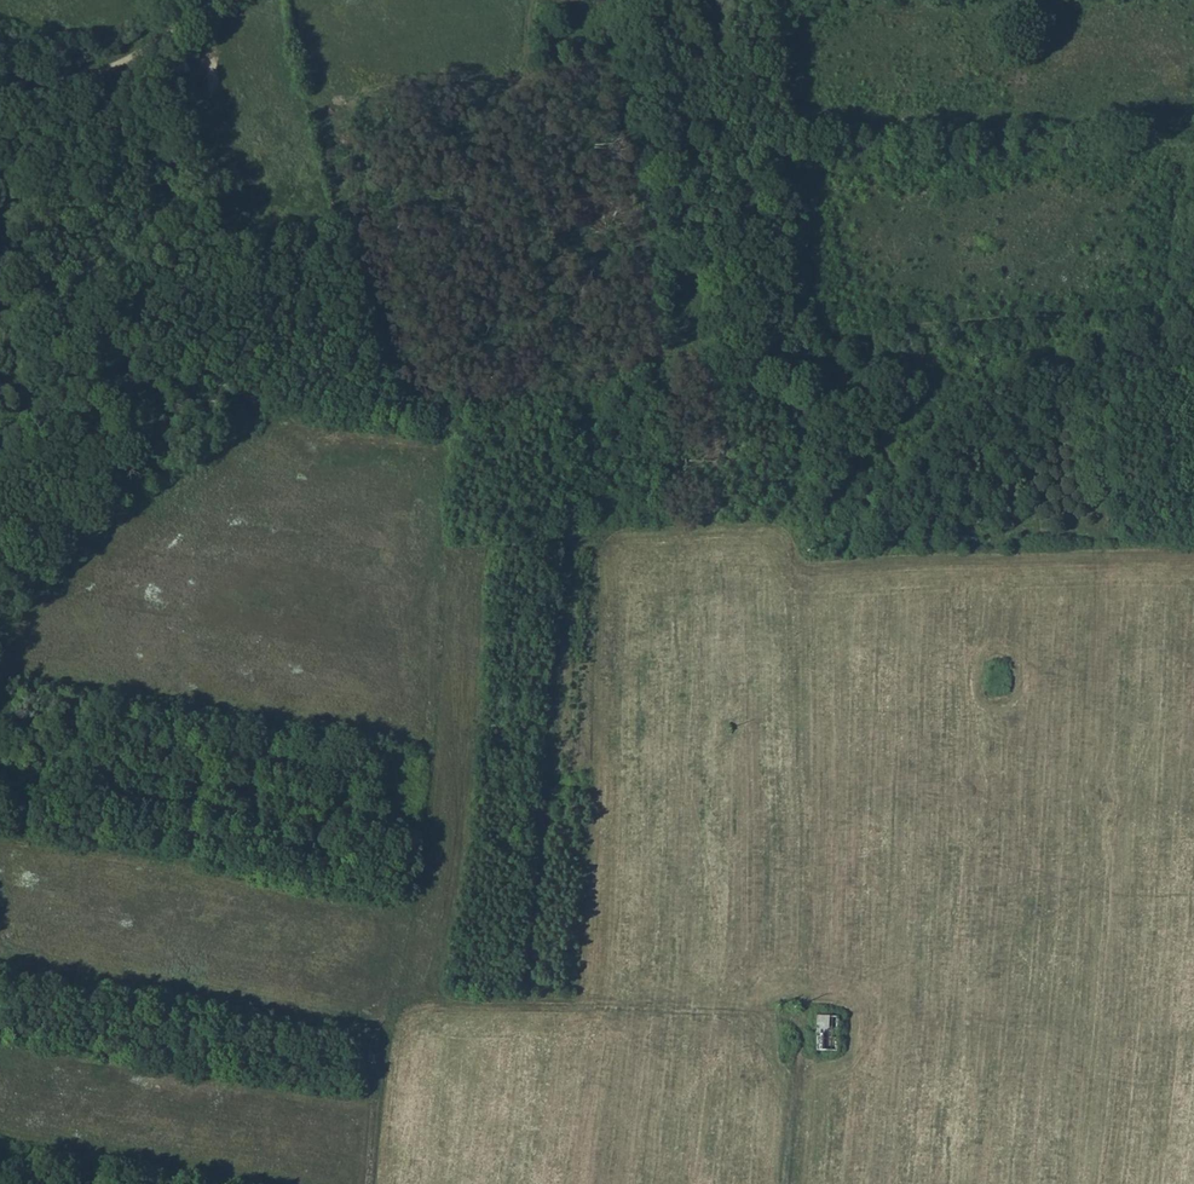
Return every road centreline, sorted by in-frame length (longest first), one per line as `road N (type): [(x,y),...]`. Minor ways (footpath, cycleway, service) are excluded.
road 1 (track): [(792,1183),(811,886),(800,541)]
road 2 (track): [(197,0),(156,41),(92,75),(0,101)]

